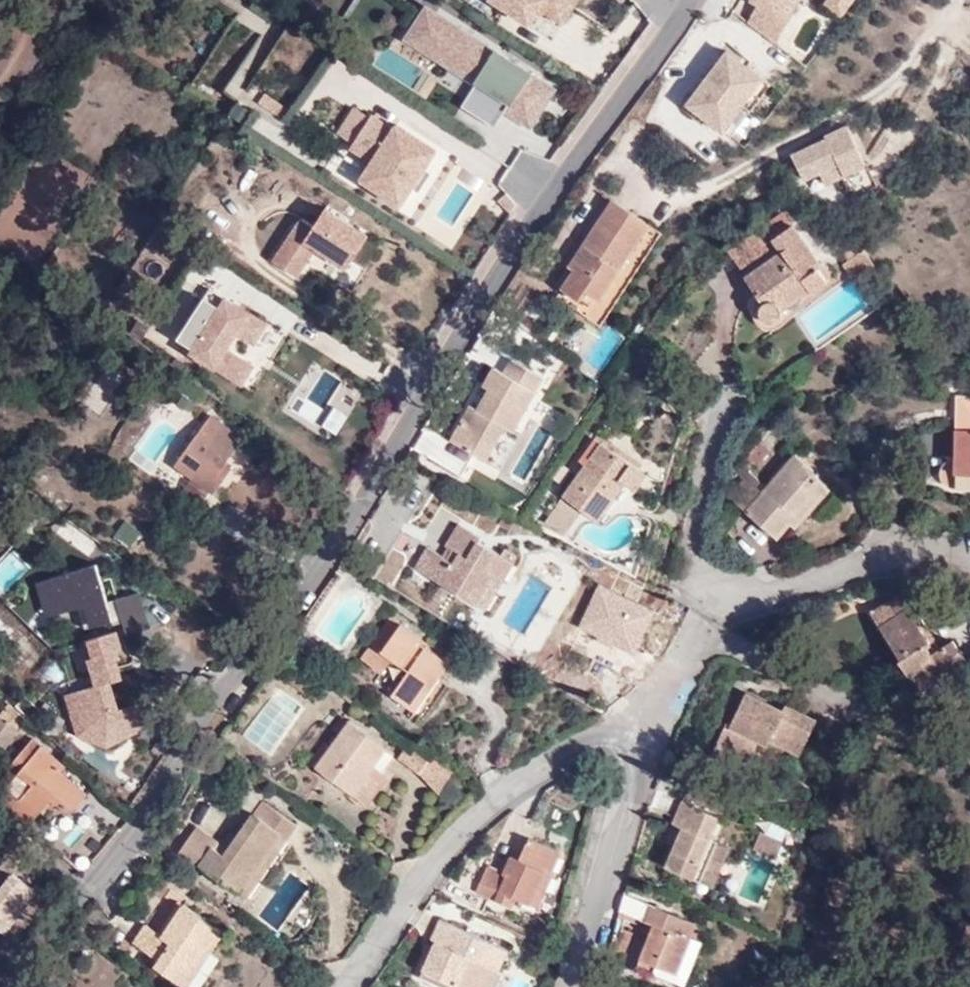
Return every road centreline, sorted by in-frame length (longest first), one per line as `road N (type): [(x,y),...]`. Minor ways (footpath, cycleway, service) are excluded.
road 1 (unclassified): [(0,971),(111,883),(676,0)]
road 2 (residential): [(357,986),(463,826),(607,733),(638,724),(638,756),(580,986)]
road 3 (residential): [(734,401),(691,540),(693,568),(714,601),(885,555),(942,546),(969,554)]

